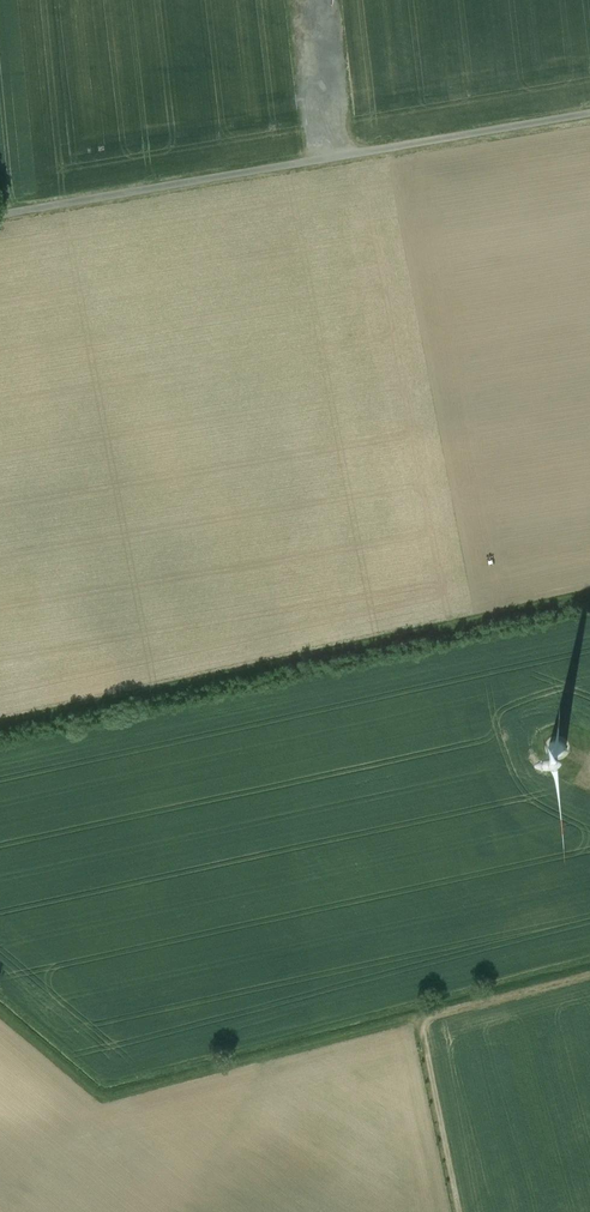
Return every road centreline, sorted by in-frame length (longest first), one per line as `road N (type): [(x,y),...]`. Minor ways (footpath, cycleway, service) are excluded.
road 1 (unclassified): [(589,111),(0,213)]

